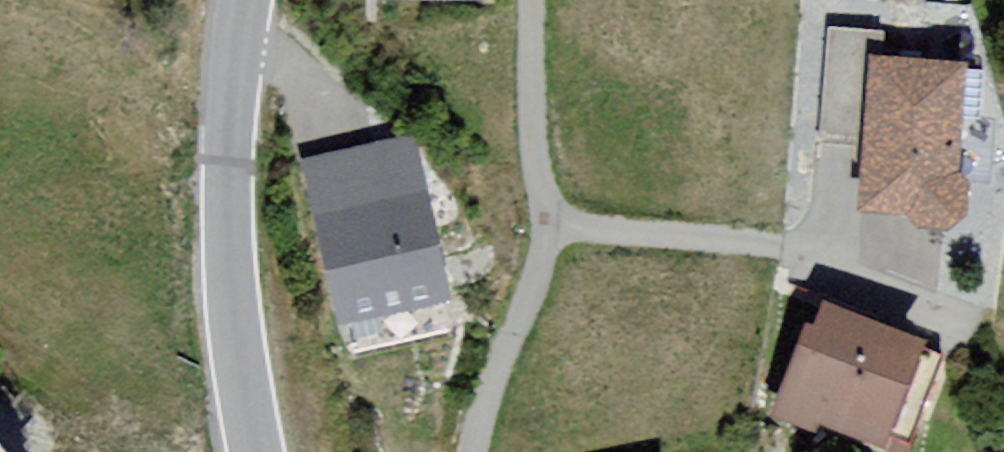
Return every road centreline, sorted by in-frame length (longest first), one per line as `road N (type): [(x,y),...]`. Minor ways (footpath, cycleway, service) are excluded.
road 1 (tertiary): [(240,0),(228,258),(258,451)]
road 2 (residential): [(549,227),(776,251),(973,320)]
road 3 (residential): [(549,227),(472,451)]
road 4 (residential): [(531,0),(534,152),(549,227)]

